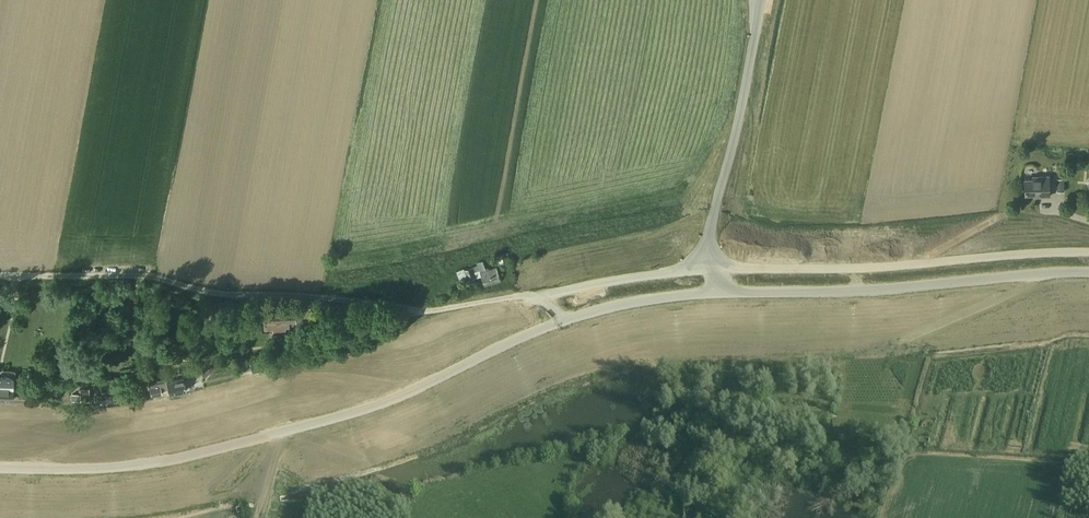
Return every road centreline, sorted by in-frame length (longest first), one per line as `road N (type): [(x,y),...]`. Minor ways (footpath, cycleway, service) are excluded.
road 1 (unclassified): [(567,321),(377,398),(190,456),(93,470),(0,467)]
road 2 (unclassified): [(0,277),(296,296),(425,314),(539,300)]
road 3 (unclassified): [(1088,254),(713,271)]
road 4 (unclassified): [(1088,273),(872,293),(718,294)]
road 5 (unclassified): [(763,0),(711,237),(713,271)]
road 6 (unclassified): [(713,271),(539,300)]
road 7 (unclassified): [(718,294),(634,302),(567,321)]

